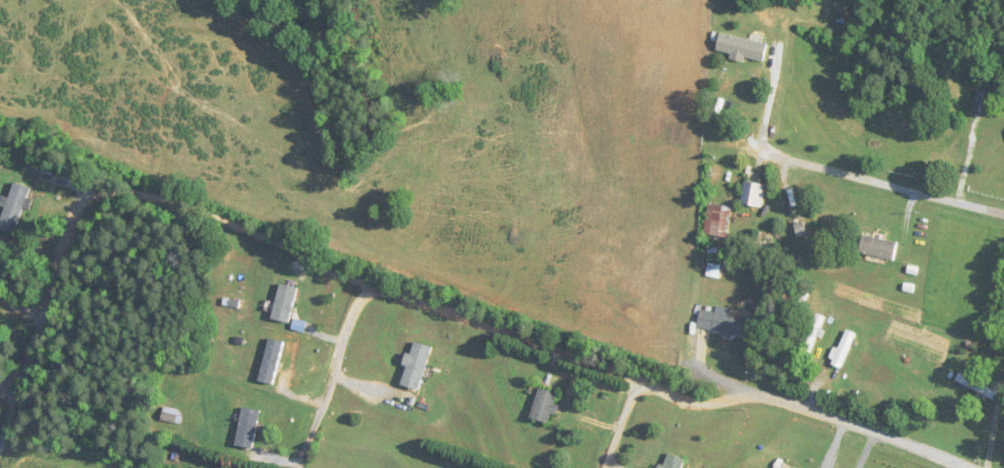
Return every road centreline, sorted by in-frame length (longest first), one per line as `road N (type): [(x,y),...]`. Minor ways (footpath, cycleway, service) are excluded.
road 1 (residential): [(951,467),(439,281),(89,175)]
road 2 (residential): [(740,147),(1003,214)]
road 3 (residential): [(379,262),(308,467)]

